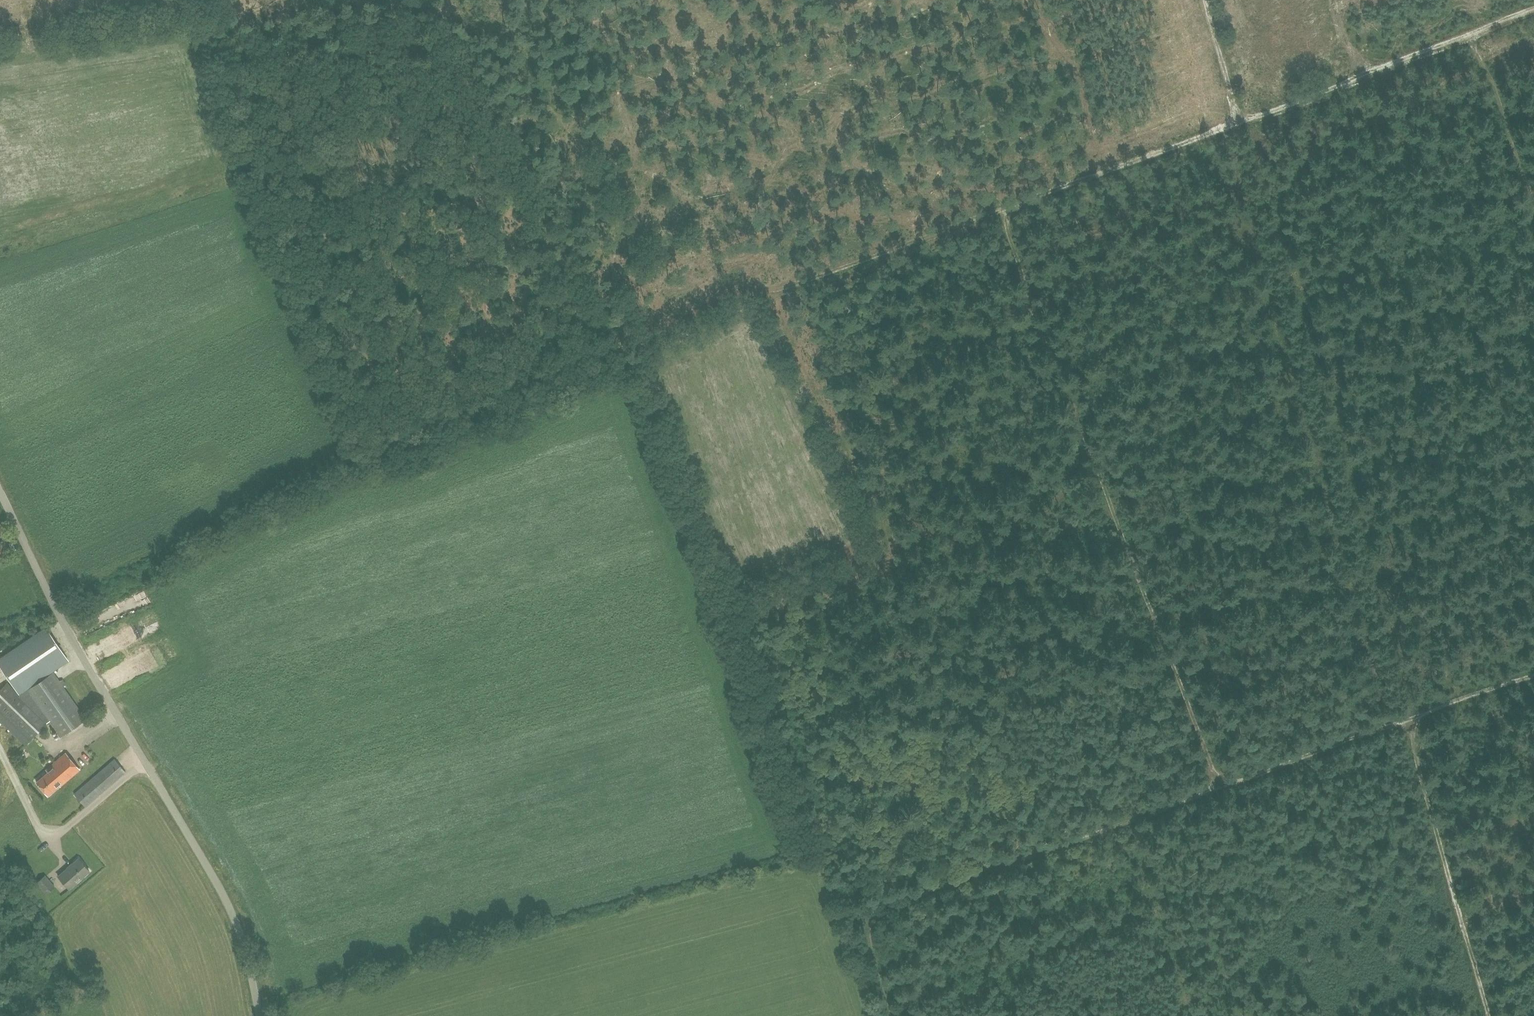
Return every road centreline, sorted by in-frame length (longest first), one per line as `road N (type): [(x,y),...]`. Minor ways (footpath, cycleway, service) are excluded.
road 1 (track): [(1533,12),(999,216),(1222,792)]
road 2 (unclassified): [(261,1015),(229,896),(58,609),(0,487)]
road 3 (track): [(898,1015),(866,920),(1176,808)]
road 4 (track): [(1533,680),(1176,808)]
road 5 (track): [(1203,0),(1239,126)]

